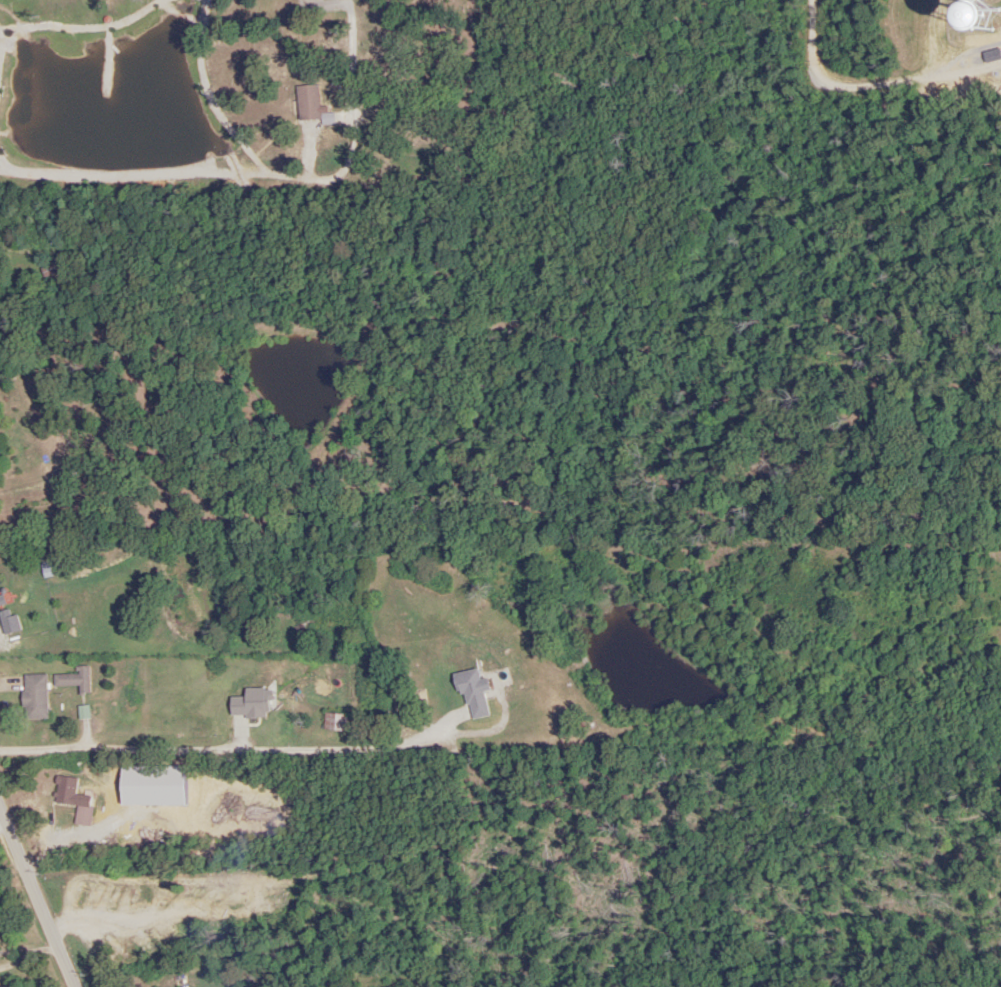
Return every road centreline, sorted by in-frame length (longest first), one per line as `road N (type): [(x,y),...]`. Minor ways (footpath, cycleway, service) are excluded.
road 1 (tertiary): [(75,986),(0,796)]

